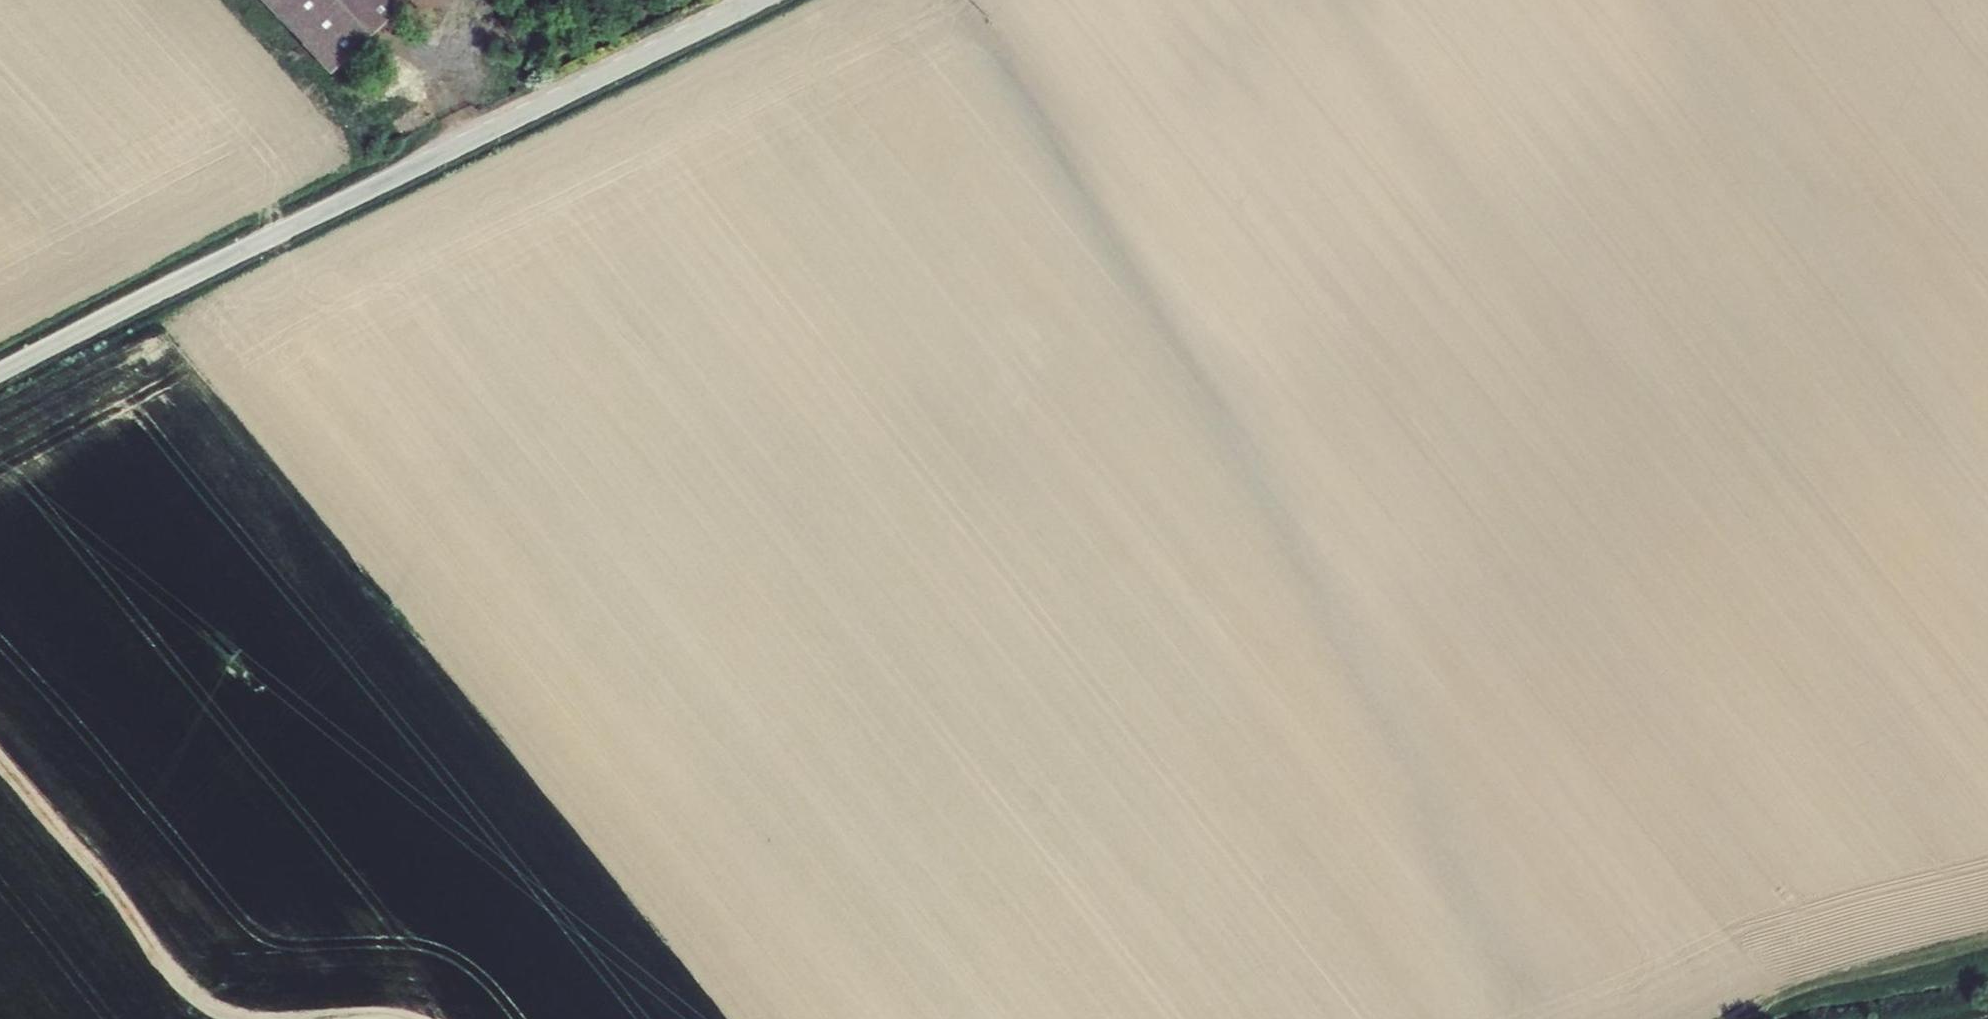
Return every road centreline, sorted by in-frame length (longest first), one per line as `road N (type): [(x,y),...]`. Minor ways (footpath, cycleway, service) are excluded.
road 1 (unclassified): [(0,373),(758,0)]
road 2 (track): [(213,1018),(0,768)]
road 3 (track): [(434,1018),(413,1003),(286,1018)]

